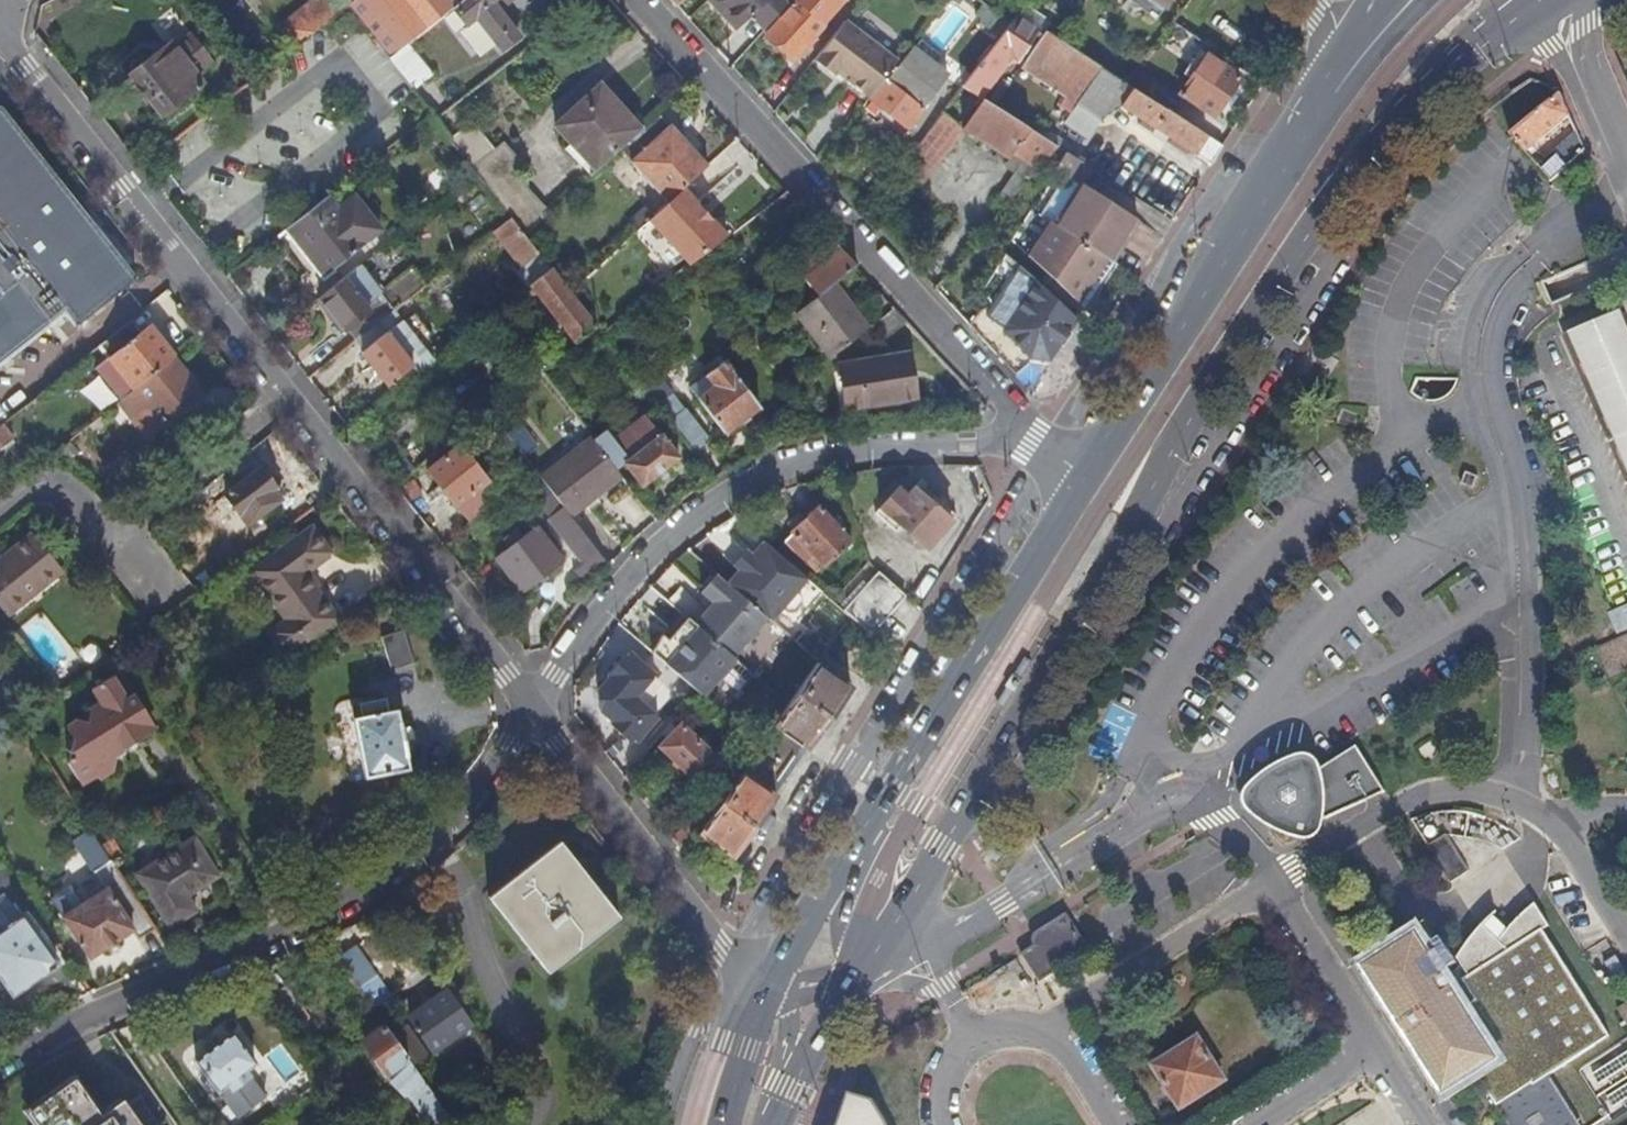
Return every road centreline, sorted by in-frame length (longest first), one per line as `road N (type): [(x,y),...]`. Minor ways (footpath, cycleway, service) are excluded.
road 1 (primary): [(855,980),(1318,226),(1412,96),(1517,0)]
road 2 (residential): [(527,713),(505,675),(0,39)]
road 3 (residential): [(0,1054),(319,912),(382,876),(433,835),(510,749),(527,713)]
road 4 (residential): [(1026,436),(983,446),(857,451),(750,481),(663,543),(601,608),(527,713)]
road 5 (residential): [(647,0),(1026,436)]
road 6 (primary): [(1339,73),(1087,476)]
road 7 (primary): [(1087,476),(874,810)]
road 8 (residential): [(758,998),(527,713)]
road 9 (primary): [(874,810),(758,998)]
road 10 (residential): [(1626,181),(1536,0)]
road 11 (primary): [(874,810),(837,928),(855,980)]
road 12 (primary): [(776,1124),(855,980)]
road 13 (primary): [(758,998),(724,1124)]

